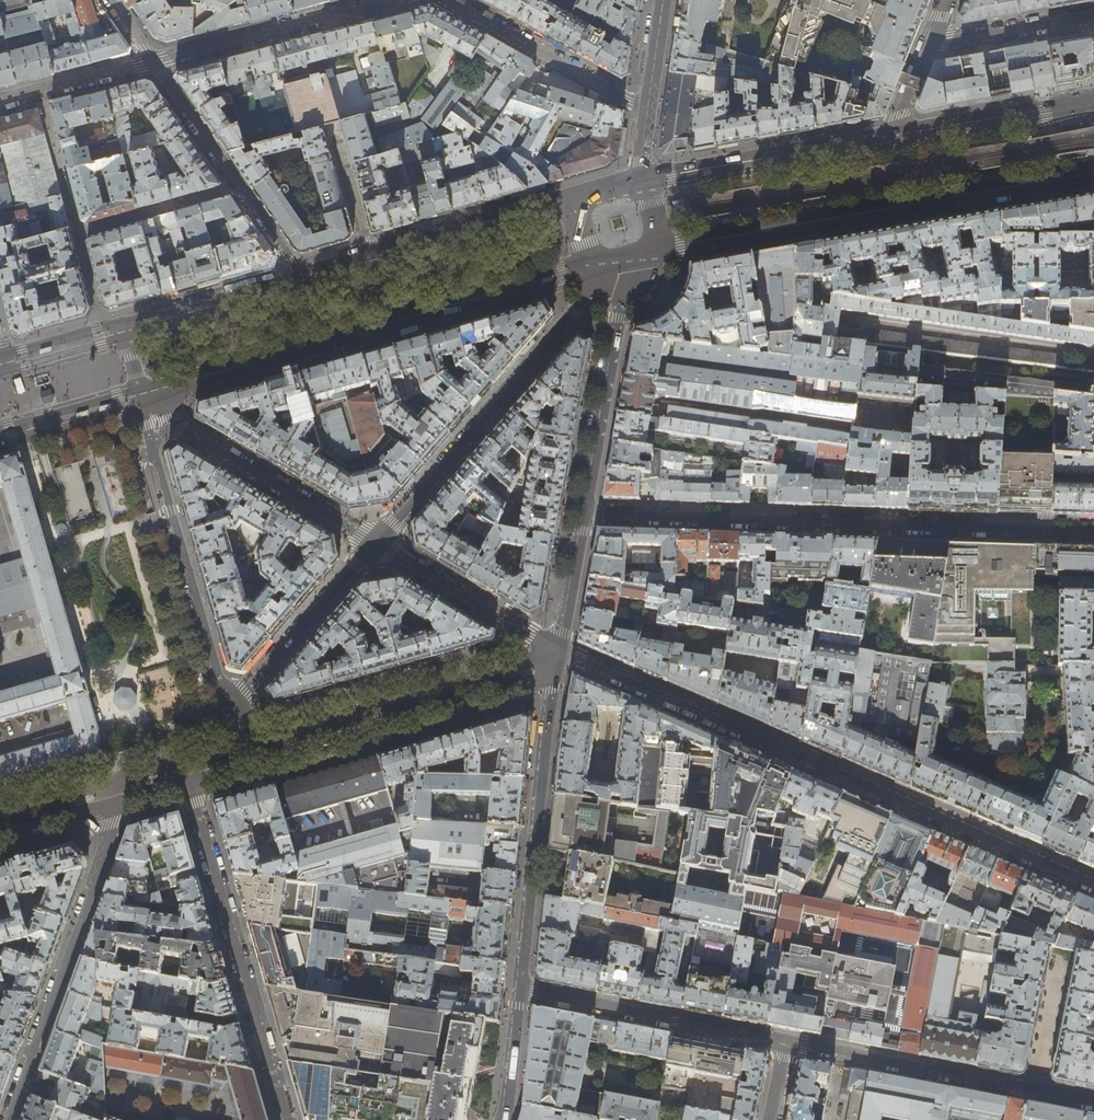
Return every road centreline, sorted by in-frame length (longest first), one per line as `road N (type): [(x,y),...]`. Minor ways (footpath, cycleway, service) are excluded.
road 1 (residential): [(557,653),(1093,885)]
road 2 (residential): [(1093,532),(582,515)]
road 3 (primary): [(161,398),(593,274)]
road 4 (primary): [(659,248),(1093,172)]
road 5 (residential): [(185,772),(287,1119)]
road 6 (residential): [(113,794),(101,865),(8,1119)]
road 7 (residential): [(520,990),(557,653)]
road 8 (residential): [(597,288),(375,542)]
road 9 (residential): [(1093,1104),(785,1045)]
road 10 (residential): [(270,746),(294,752),(529,685),(557,653)]
road 11 (residential): [(557,653),(288,730),(270,746)]
road 12 (primary): [(568,195),(299,274)]
road 13 (residential): [(229,710),(150,442)]
road 14 (residential): [(785,1045),(520,990)]
road 15 (residential): [(151,62),(299,274)]
road 16 (primary): [(891,132),(640,178)]
road 17 (residential): [(151,62),(389,0)]
road 18 (residential): [(177,428),(375,542)]
road 19 (residential): [(375,542),(229,710)]
road 20 (residential): [(644,103),(452,0)]
road 21 (residential): [(582,515),(621,303)]
road 22 (residential): [(375,542),(557,653)]
road 23 (primary): [(1093,99),(891,132)]
road 24 (primary): [(299,274),(121,324)]
road 25 (residential): [(1093,15),(926,44)]
road 26 (residential): [(0,101),(151,62)]
road 27 (primary): [(0,446),(142,405)]
road 28 (residential): [(557,653),(582,515)]
road 29 (residential): [(505,1119),(520,990)]
road 30 (primary): [(121,324),(0,356)]
road 31 (residential): [(0,835),(94,809),(113,794)]

